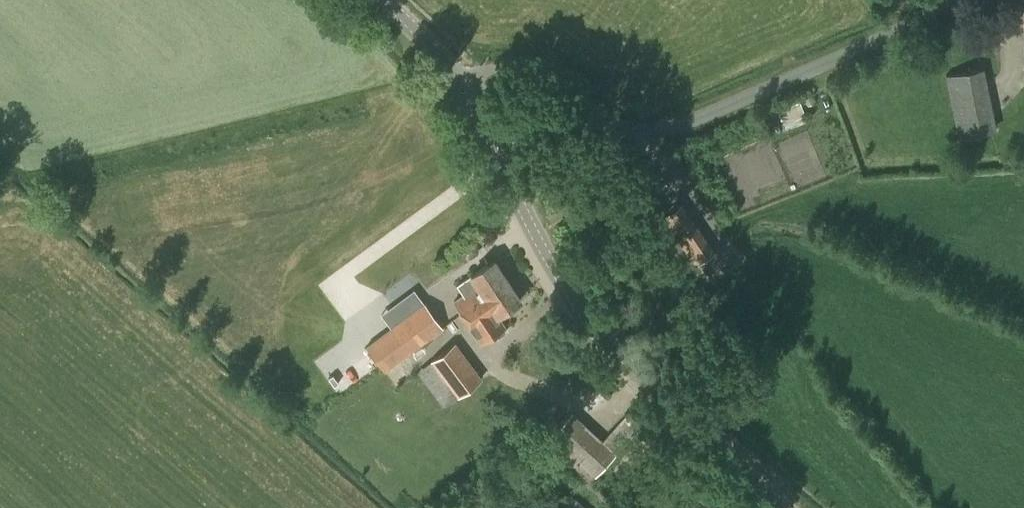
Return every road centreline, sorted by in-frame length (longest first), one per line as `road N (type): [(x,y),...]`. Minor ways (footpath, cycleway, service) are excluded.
road 1 (unclassified): [(464,91),(528,60),(556,73),(603,120),(666,130),(889,34),(947,0)]
road 2 (tertiary): [(779,507),(640,383),(567,304),(464,91)]
road 3 (tertiary): [(464,91),(386,0)]

